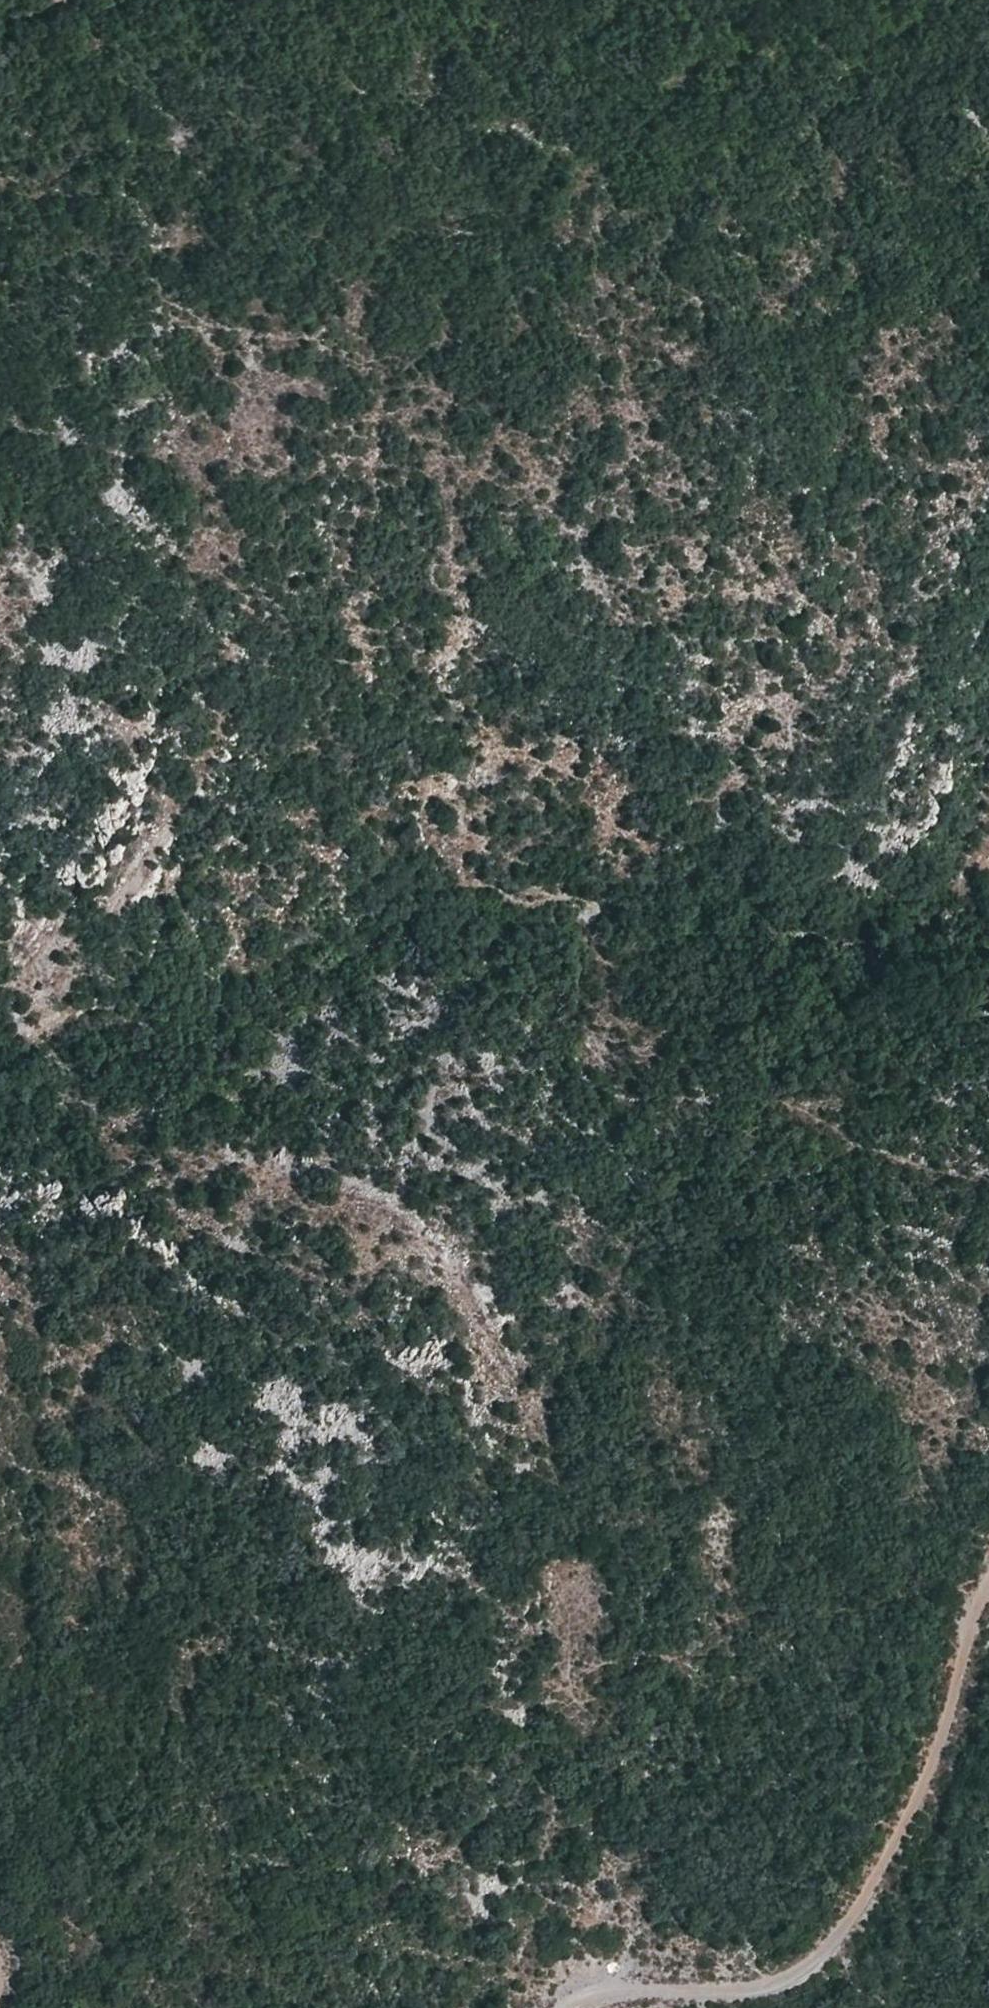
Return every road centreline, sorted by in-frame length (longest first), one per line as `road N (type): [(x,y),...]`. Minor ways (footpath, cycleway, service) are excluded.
road 1 (track): [(570,2007),(640,1989),(741,1994),(794,1974),(848,1923),(938,1747),(988,1581)]

